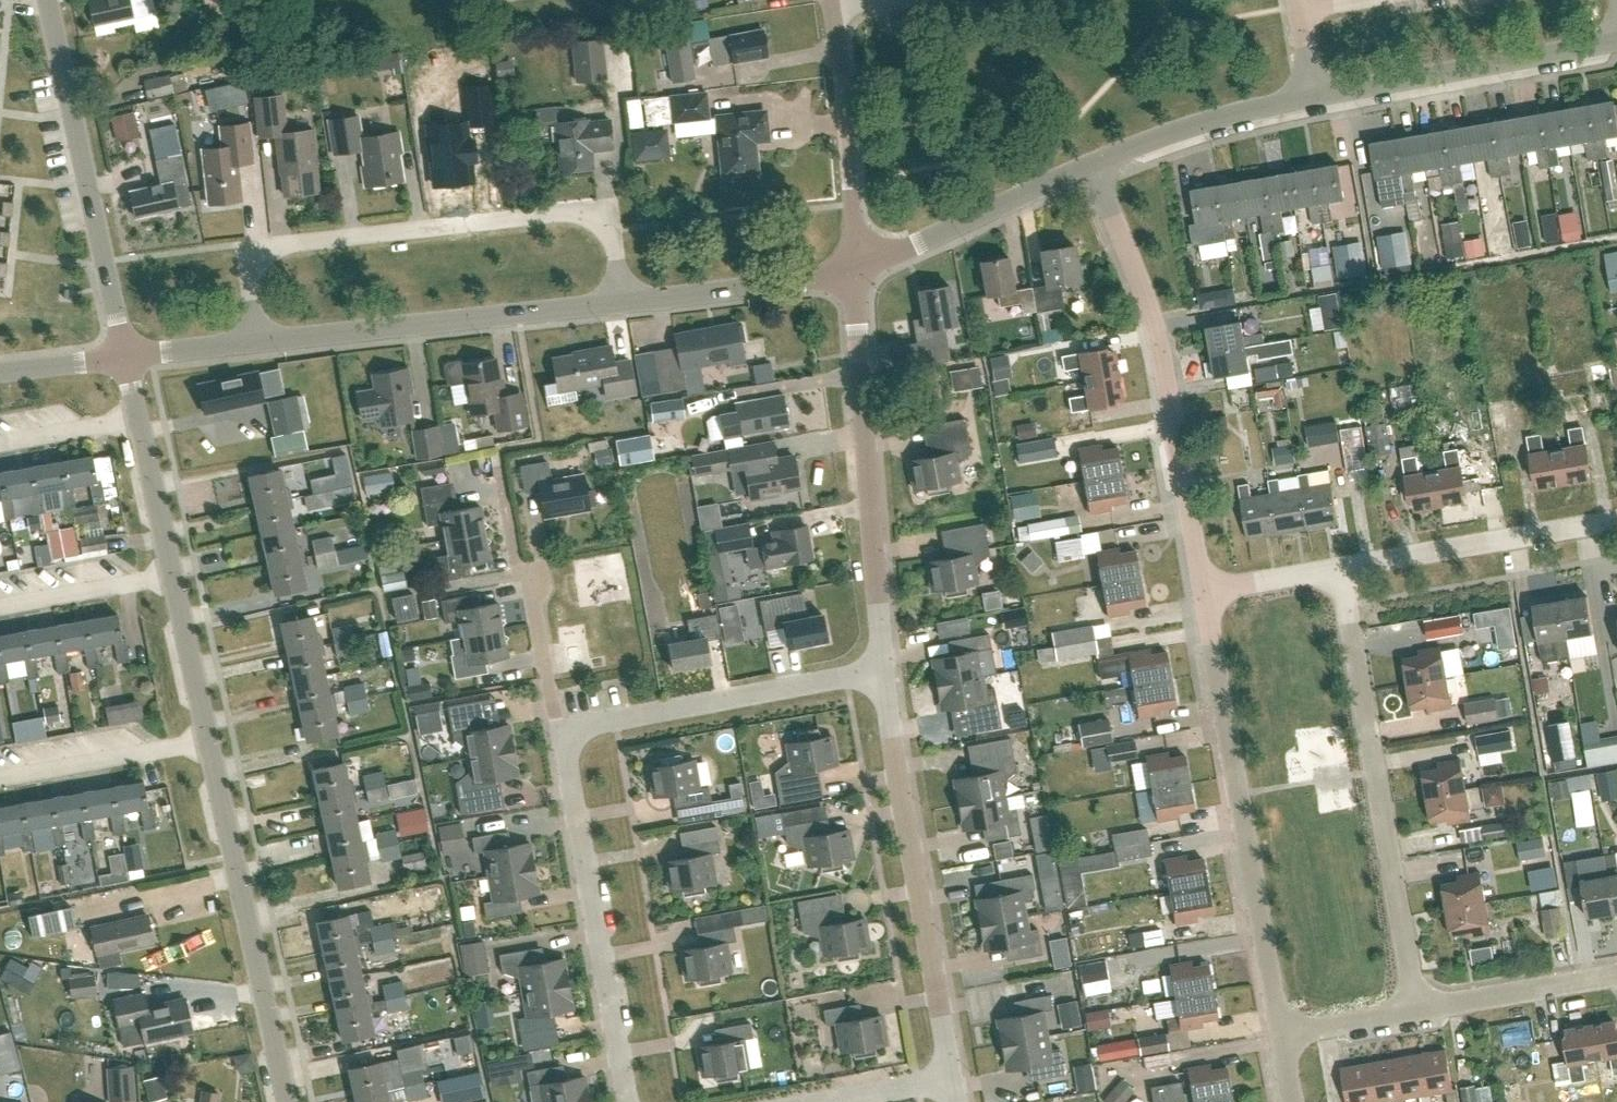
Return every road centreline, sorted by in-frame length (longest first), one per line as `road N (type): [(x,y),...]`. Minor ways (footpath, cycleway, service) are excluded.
road 1 (residential): [(256,341),(247,247),(570,211),(602,216),(616,243),(622,299)]
road 2 (residential): [(1283,1036),(1203,587)]
road 3 (residential): [(1418,1010),(1339,566)]
road 4 (residential): [(1203,587),(1151,319),(1093,165)]
road 5 (residential): [(949,1077),(879,670)]
road 6 (residential): [(879,670),(856,268)]
road 7 (unclassified): [(287,1101),(211,740)]
road 8 (unclassified): [(256,341),(622,299)]
road 9 (residential): [(630,1101),(568,760),(572,740)]
road 10 (unclassified): [(124,355),(47,0)]
road 11 (residential): [(572,740),(586,727),(879,670)]
road 12 (unclassified): [(1317,96),(1616,39)]
road 13 (residential): [(1339,566),(1616,518)]
road 14 (residential): [(856,268),(830,0)]
road 15 (residential): [(572,740),(557,720),(504,484)]
road 16 (unclassified): [(856,268),(1093,165)]
road 17 (unclassified): [(622,299),(806,281),(856,268)]
road 18 (unclassified): [(1093,165),(1206,124),(1317,96)]
road 19 (residential): [(211,740),(0,780)]
road 20 (residential): [(1418,1010),(1616,975)]
road 21 (residential): [(0,603),(174,572)]
road 22 (unclassified): [(211,740),(174,572)]
road 23 (unclassified): [(174,572),(139,418)]
road 24 (residential): [(0,444),(139,418)]
road 25 (residential): [(1203,587),(1339,566)]
road 26 (residential): [(1283,1036),(1418,1010)]
road 27 (residential): [(949,1077),(818,1101)]
road 28 (unclassified): [(124,355),(256,341)]
road 29 (unclassified): [(0,374),(124,355)]

